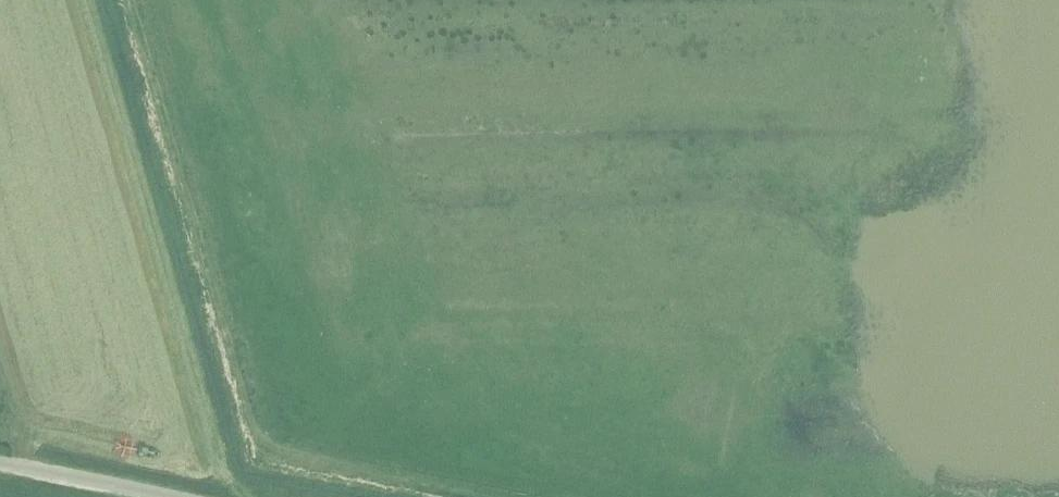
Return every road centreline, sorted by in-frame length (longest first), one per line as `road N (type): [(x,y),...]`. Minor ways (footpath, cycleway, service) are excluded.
road 1 (track): [(129,0),(260,445),(483,496)]
road 2 (unclassified): [(0,463),(167,496)]

